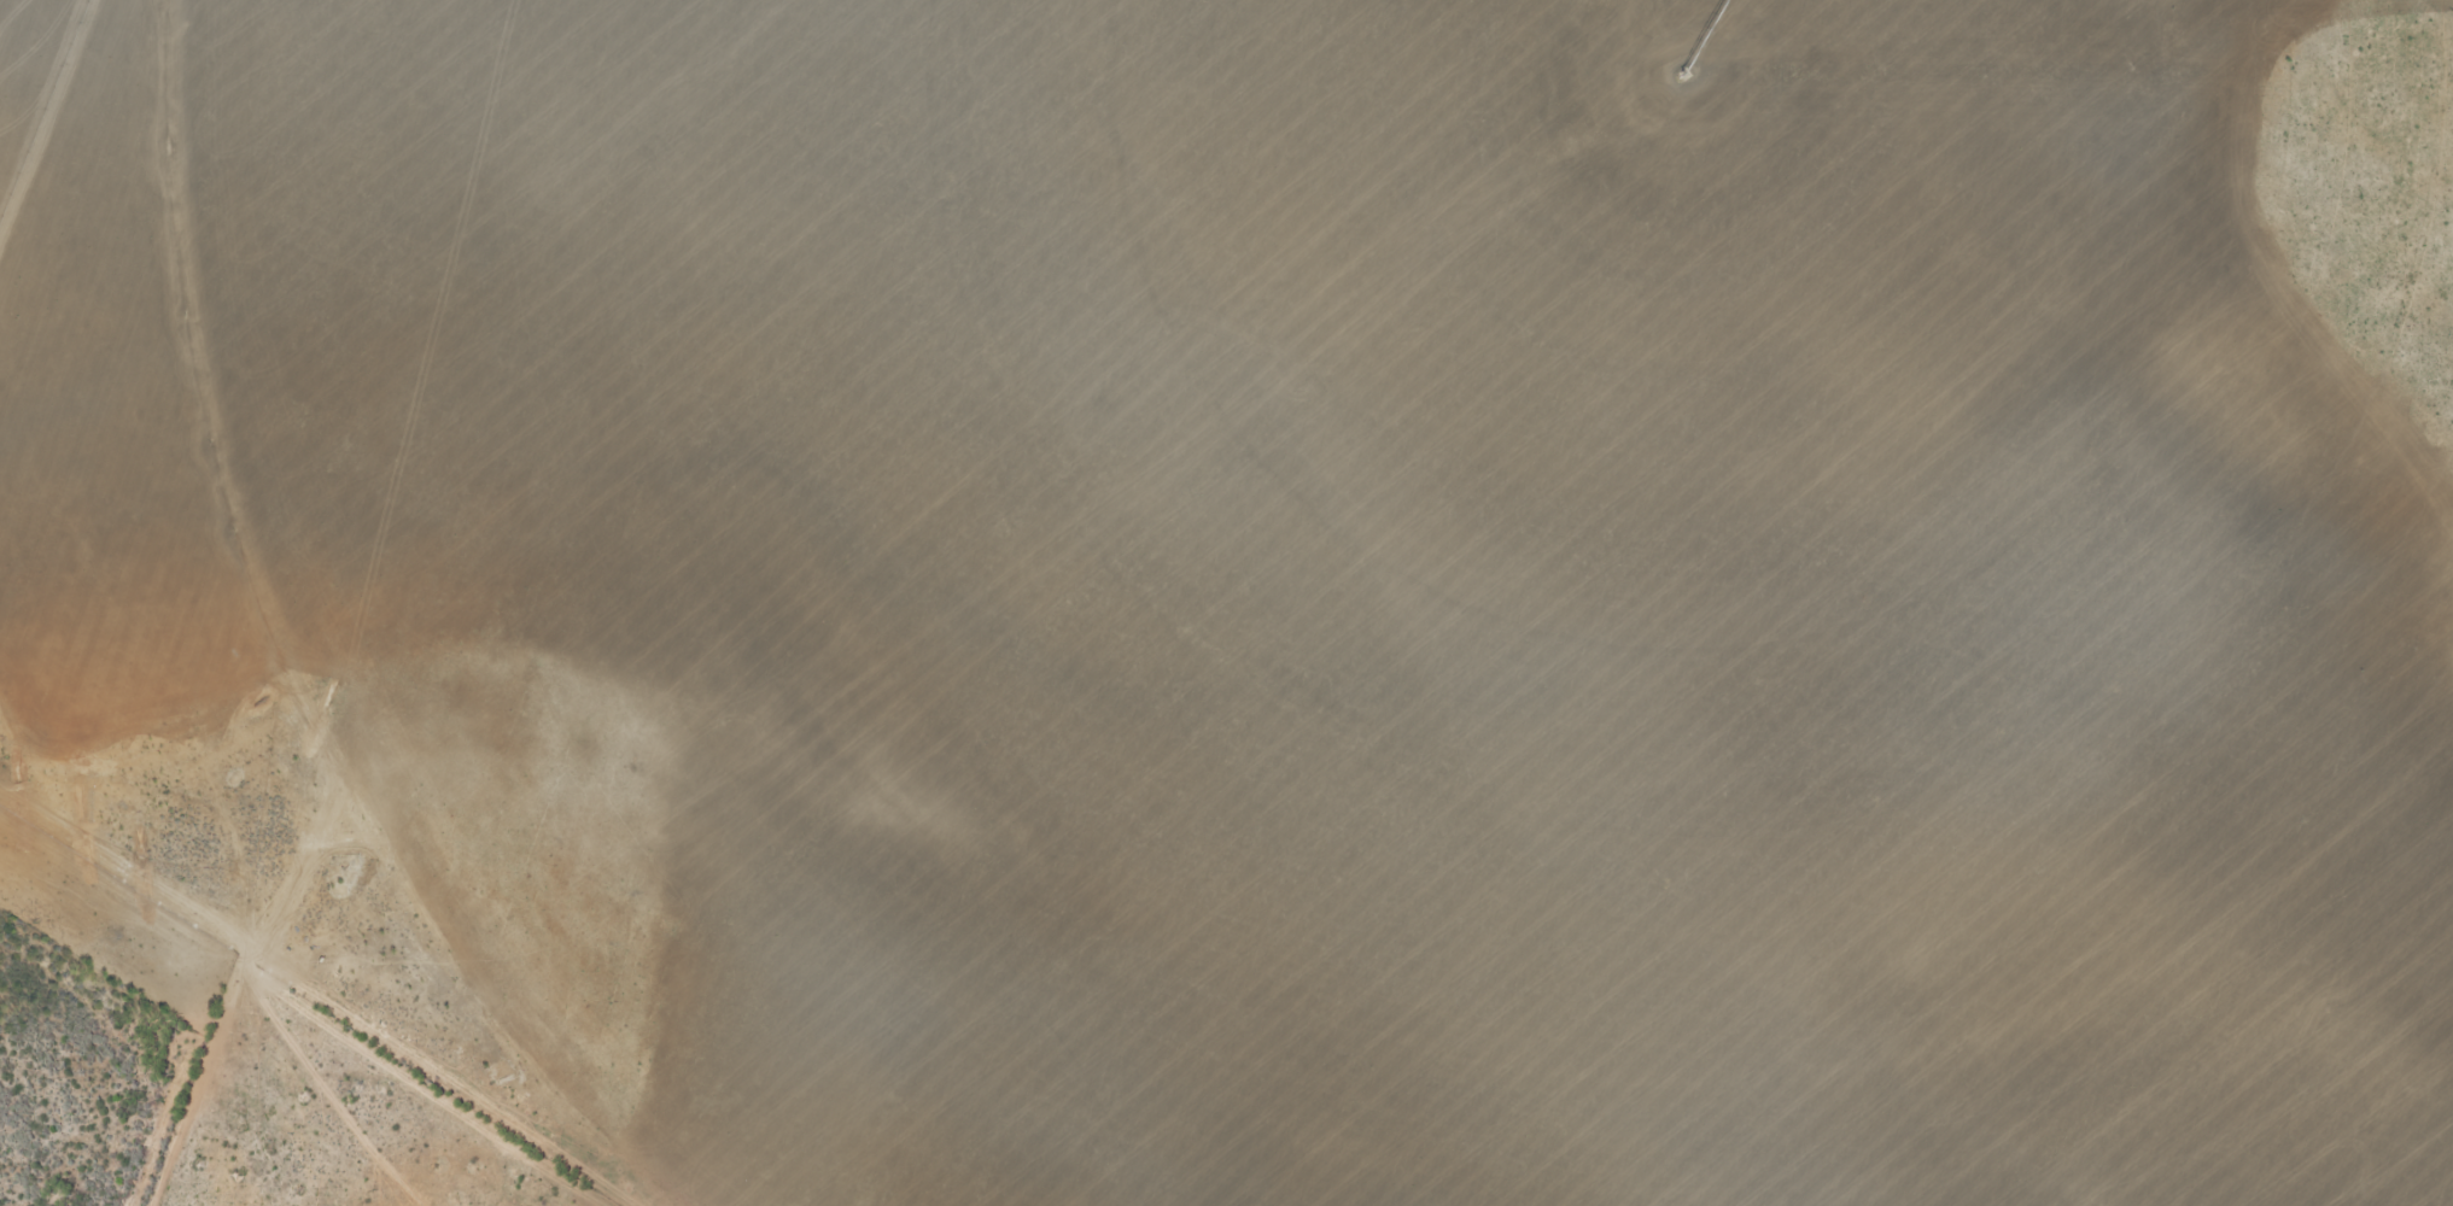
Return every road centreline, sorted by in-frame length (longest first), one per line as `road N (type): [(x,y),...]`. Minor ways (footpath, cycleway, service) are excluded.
road 1 (track): [(0,792),(661,1205)]

